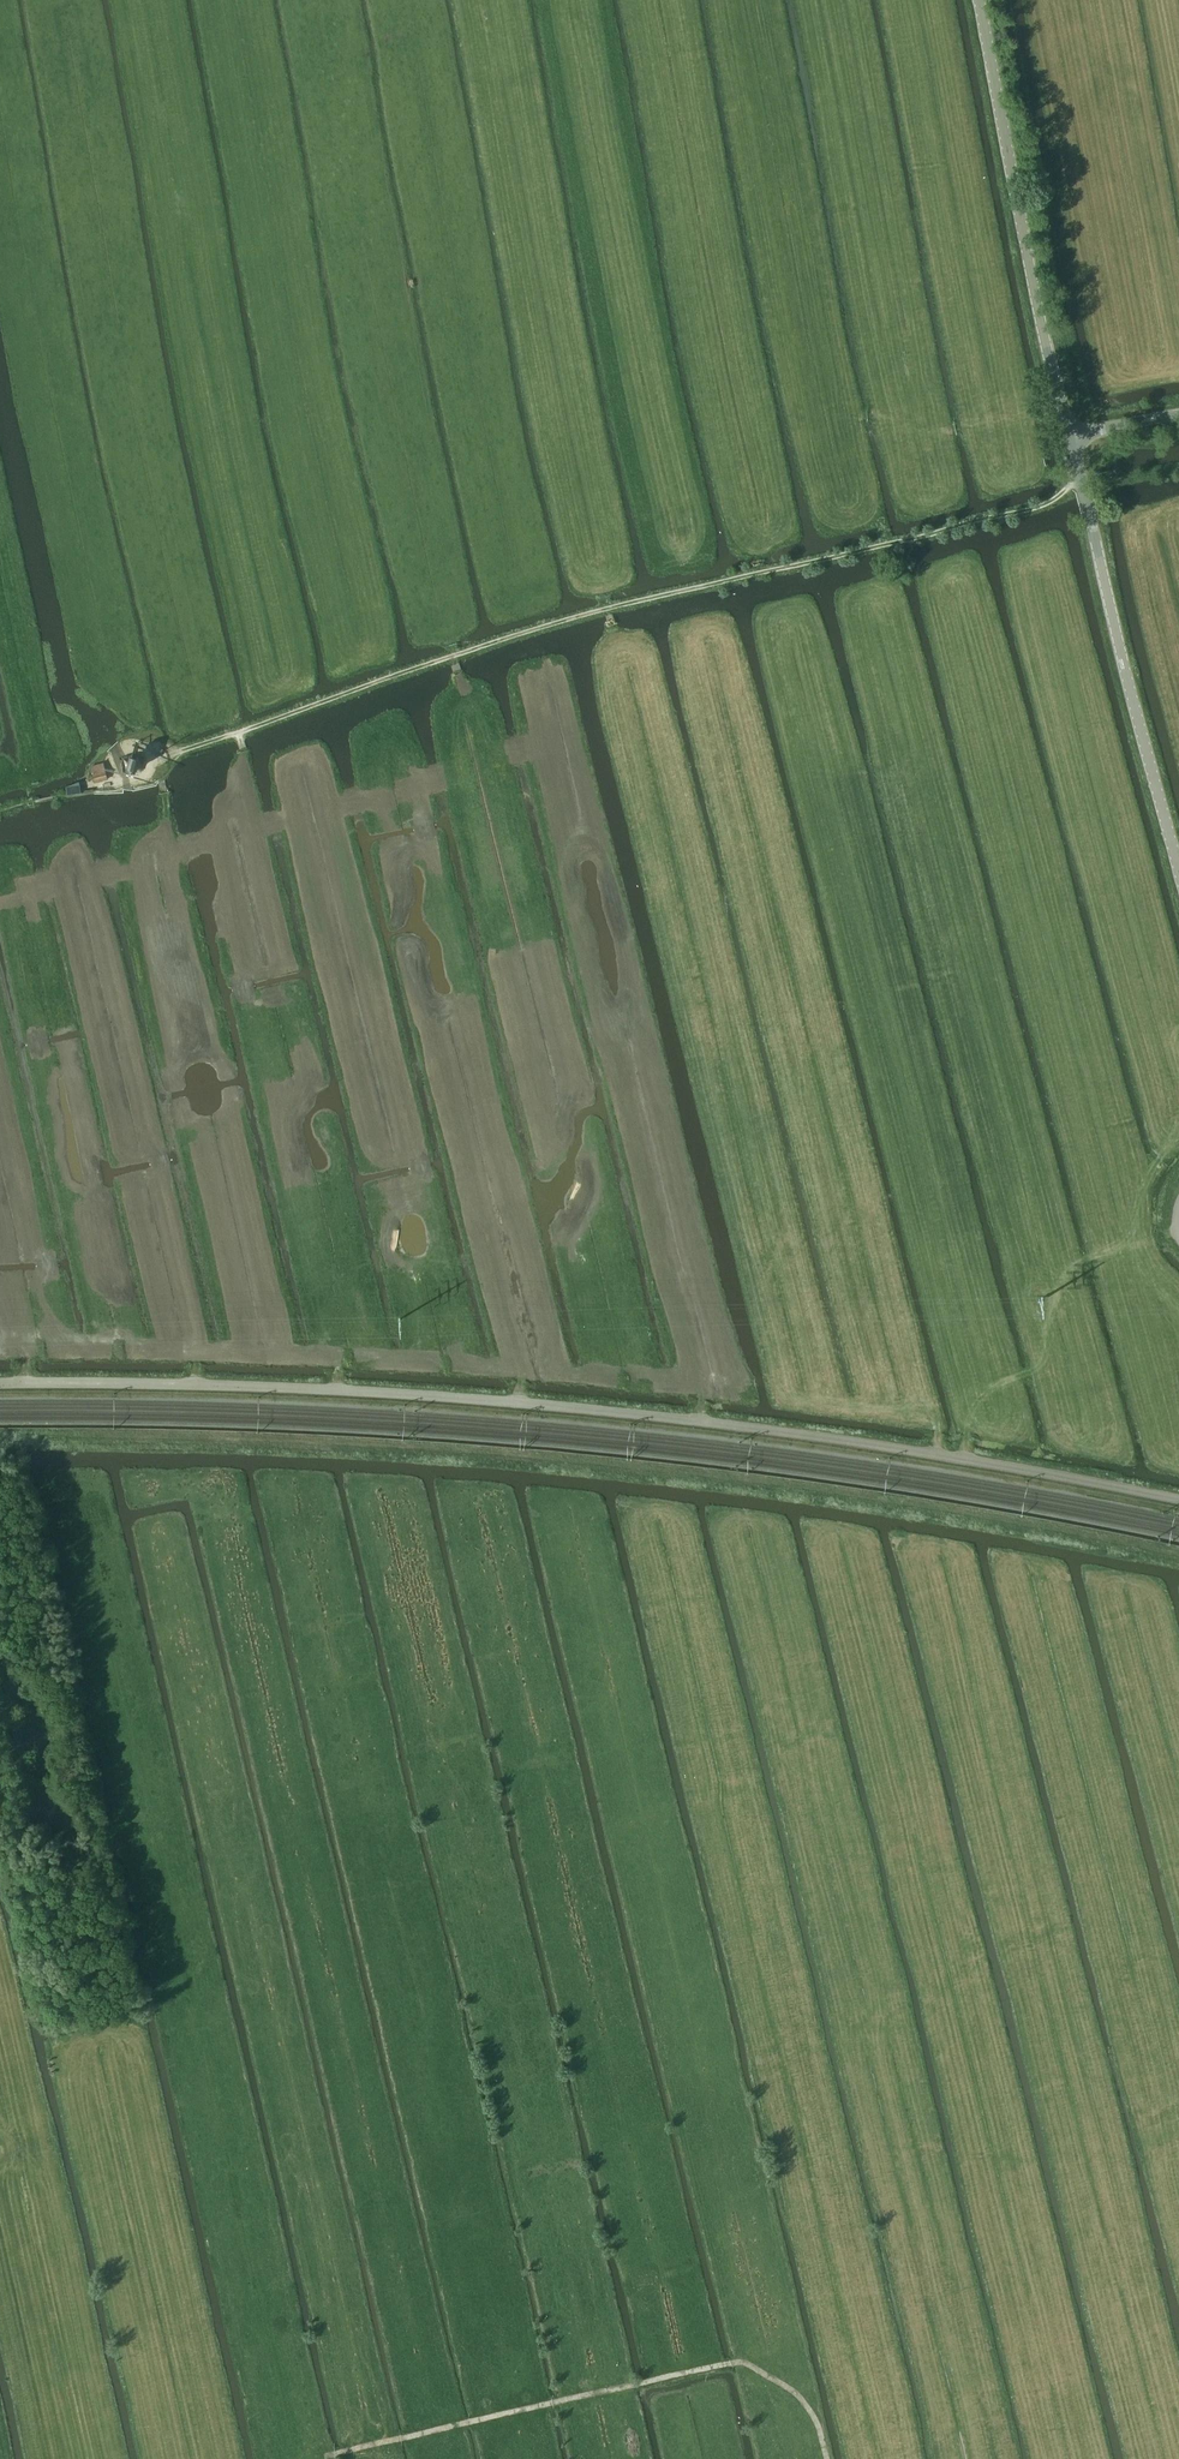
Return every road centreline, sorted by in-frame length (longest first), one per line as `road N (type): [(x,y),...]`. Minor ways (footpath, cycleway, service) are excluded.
road 1 (track): [(183,751),(609,610),(1038,509),(1080,478)]
road 2 (tertiary): [(1069,438),(980,0)]
road 3 (tertiary): [(1178,869),(1069,438)]

